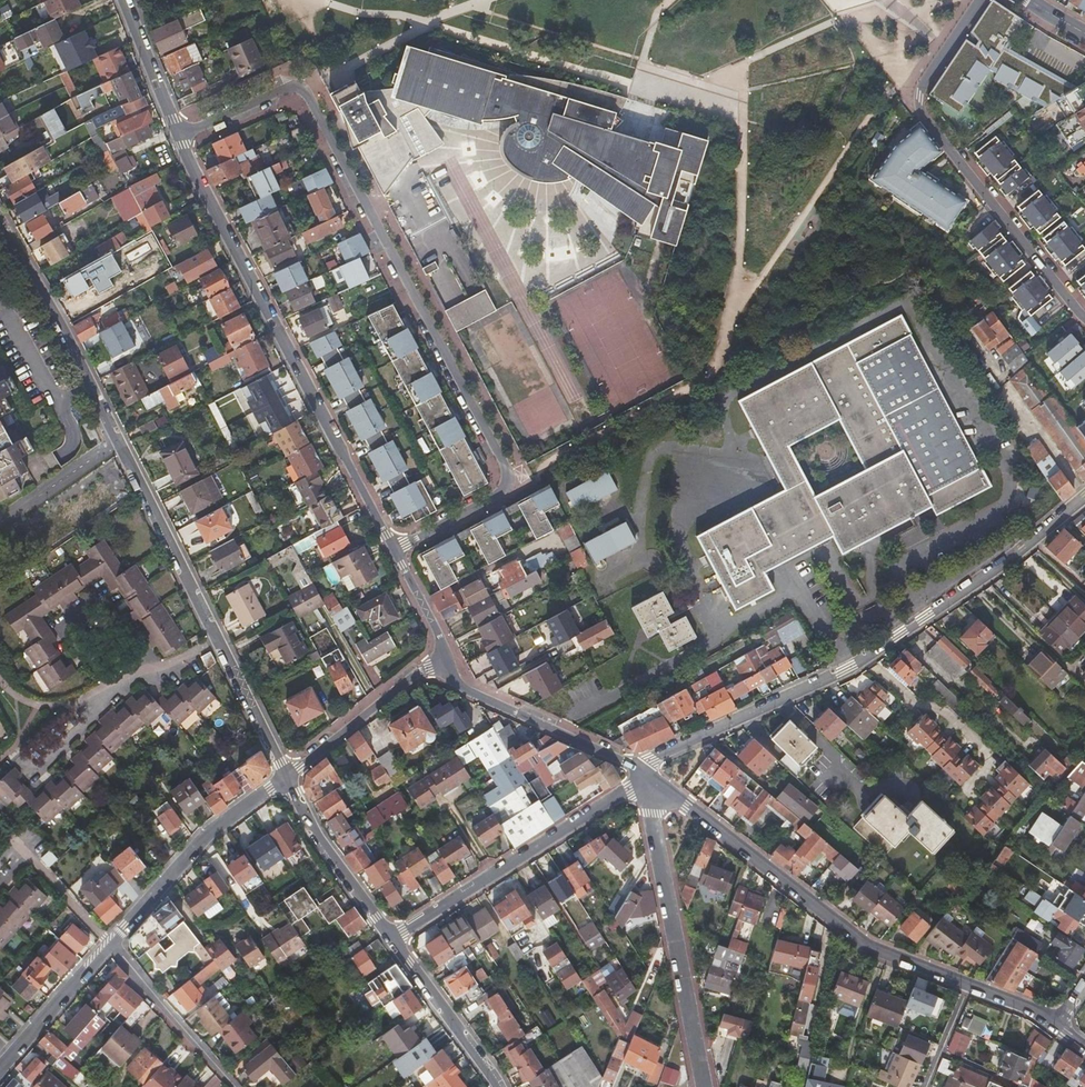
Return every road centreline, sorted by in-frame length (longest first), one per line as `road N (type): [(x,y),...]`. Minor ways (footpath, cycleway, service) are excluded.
road 1 (residential): [(179,136),(294,86),(302,90),(500,458),(509,478),(503,491),(394,551)]
road 2 (residential): [(285,779),(61,327),(0,222)]
road 3 (residential): [(1084,496),(848,671),(654,759),(644,774)]
road 4 (residential): [(644,774),(869,945),(1057,1028)]
road 5 (residential): [(179,136),(394,551)]
road 6 (residential): [(1084,321),(921,110),(921,87),(980,0)]
road 7 (residential): [(704,1086),(644,774)]
road 8 (residential): [(644,774),(631,792),(394,940)]
road 9 (residential): [(285,779),(209,831),(108,945)]
road 10 (residential): [(444,664),(465,691),(644,774)]
road 11 (residential): [(285,779),(422,670),(444,664)]
road 12 (residential): [(394,940),(285,779)]
road 13 (unclassified): [(237,1086),(108,945)]
road 14 (residential): [(500,1086),(394,940)]
road 15 (residential): [(108,945),(0,1067)]
road 16 (residential): [(121,0),(179,136)]
road 17 (residential): [(394,551),(439,636),(444,664)]

